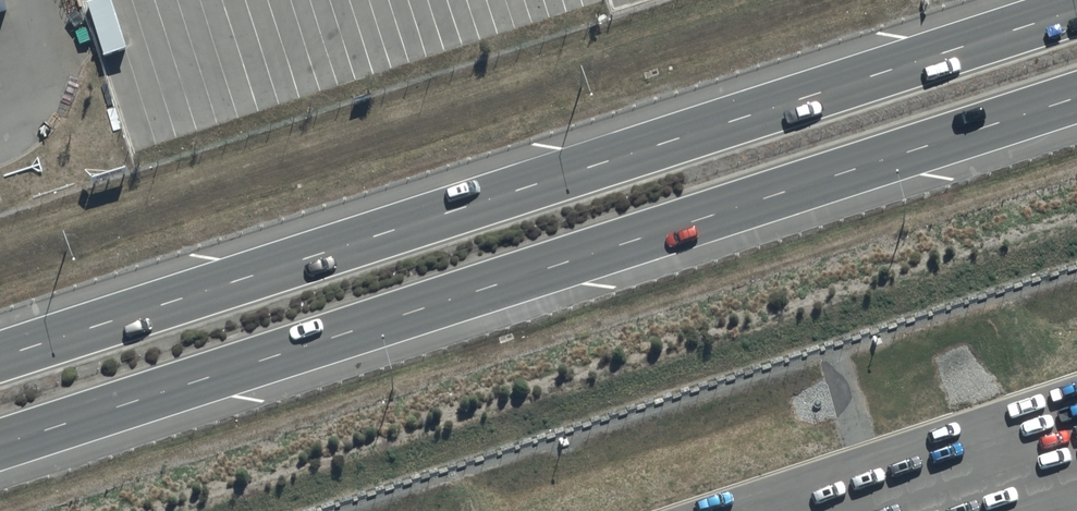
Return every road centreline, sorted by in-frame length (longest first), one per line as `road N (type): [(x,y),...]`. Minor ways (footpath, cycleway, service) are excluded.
road 1 (trunk): [(0,359),(1076,11)]
road 2 (trunk): [(1076,101),(0,446)]

